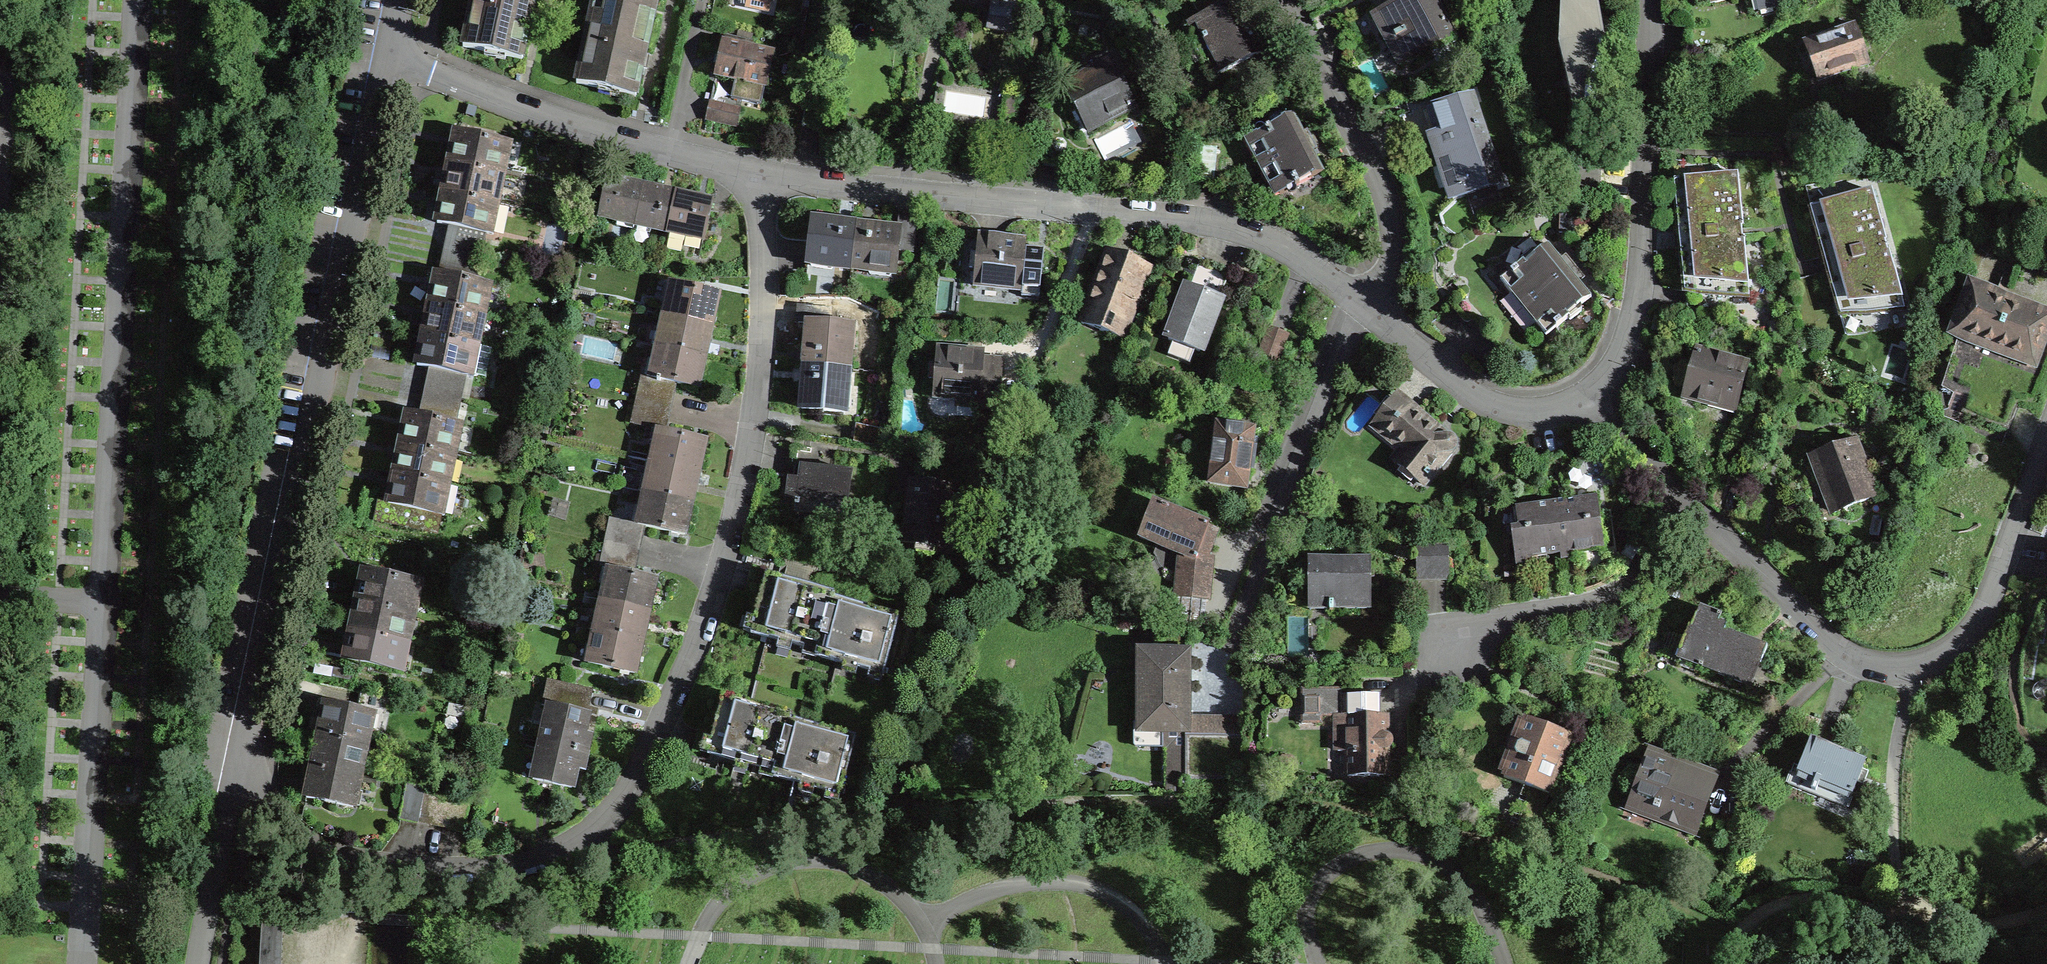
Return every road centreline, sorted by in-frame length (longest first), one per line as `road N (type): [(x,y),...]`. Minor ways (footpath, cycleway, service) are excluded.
road 1 (residential): [(379,61),(232,765),(287,823),(351,859),(481,868),(530,861),(593,831),(634,784),(706,621),(756,442),(753,173)]
road 2 (residential): [(753,173),(1204,216),(1251,229),(1372,301)]
road 3 (residential): [(1680,484),(1846,653),(1873,667),(1909,668),(1945,657),(1973,628),(2046,443)]
road 4 (residential): [(1651,0),(1642,271),(1629,342),(1593,398)]
road 5 (residential): [(1372,301),(1341,318),(1234,634)]
road 6 (residential): [(1372,301),(1391,261),(1388,198),(1287,0)]
road 7 (residential): [(379,61),(672,149)]
road 8 (residential): [(1680,484),(1645,566),(1620,593),(1588,607),(1447,629)]
road 9 (residential): [(1372,301),(1483,403),(1522,414),(1562,411),(1593,398)]
road 10 (track): [(1723,963),(1736,930),(1758,913),(1788,900),(1832,900),(1904,915),(1896,963)]
road 11 (unclassified): [(672,149),(704,0)]
road 12 (track): [(1904,915),(1963,925),(2014,923),(2046,910)]
road 13 (residential): [(1593,398),(1680,484)]

